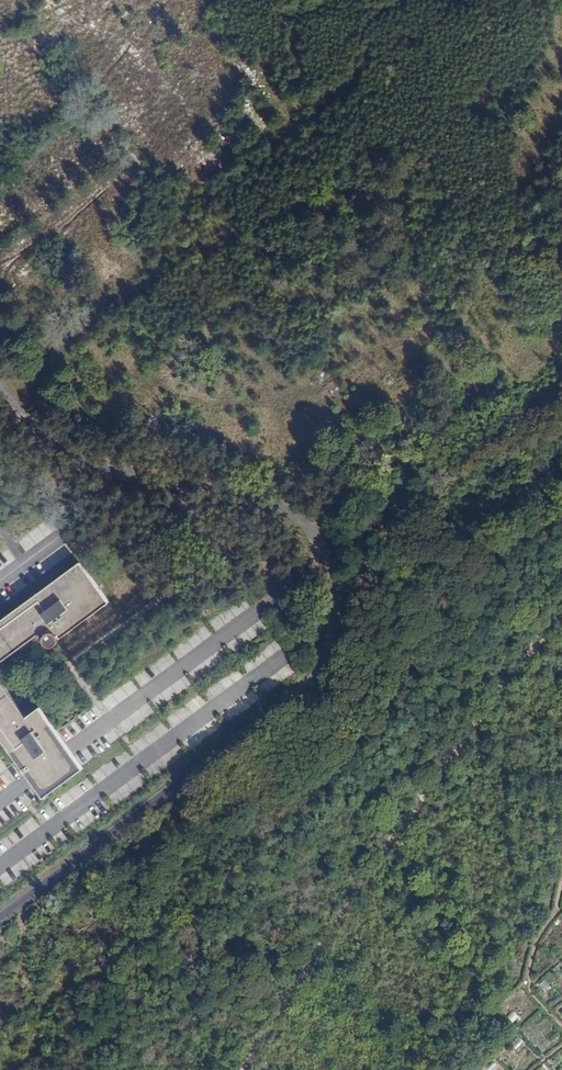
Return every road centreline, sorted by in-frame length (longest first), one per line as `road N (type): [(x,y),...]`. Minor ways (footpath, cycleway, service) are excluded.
road 1 (track): [(561,442),(497,512),(415,498),(329,558)]
road 2 (track): [(132,163),(0,259)]
road 3 (track): [(111,0),(21,48),(0,51)]

